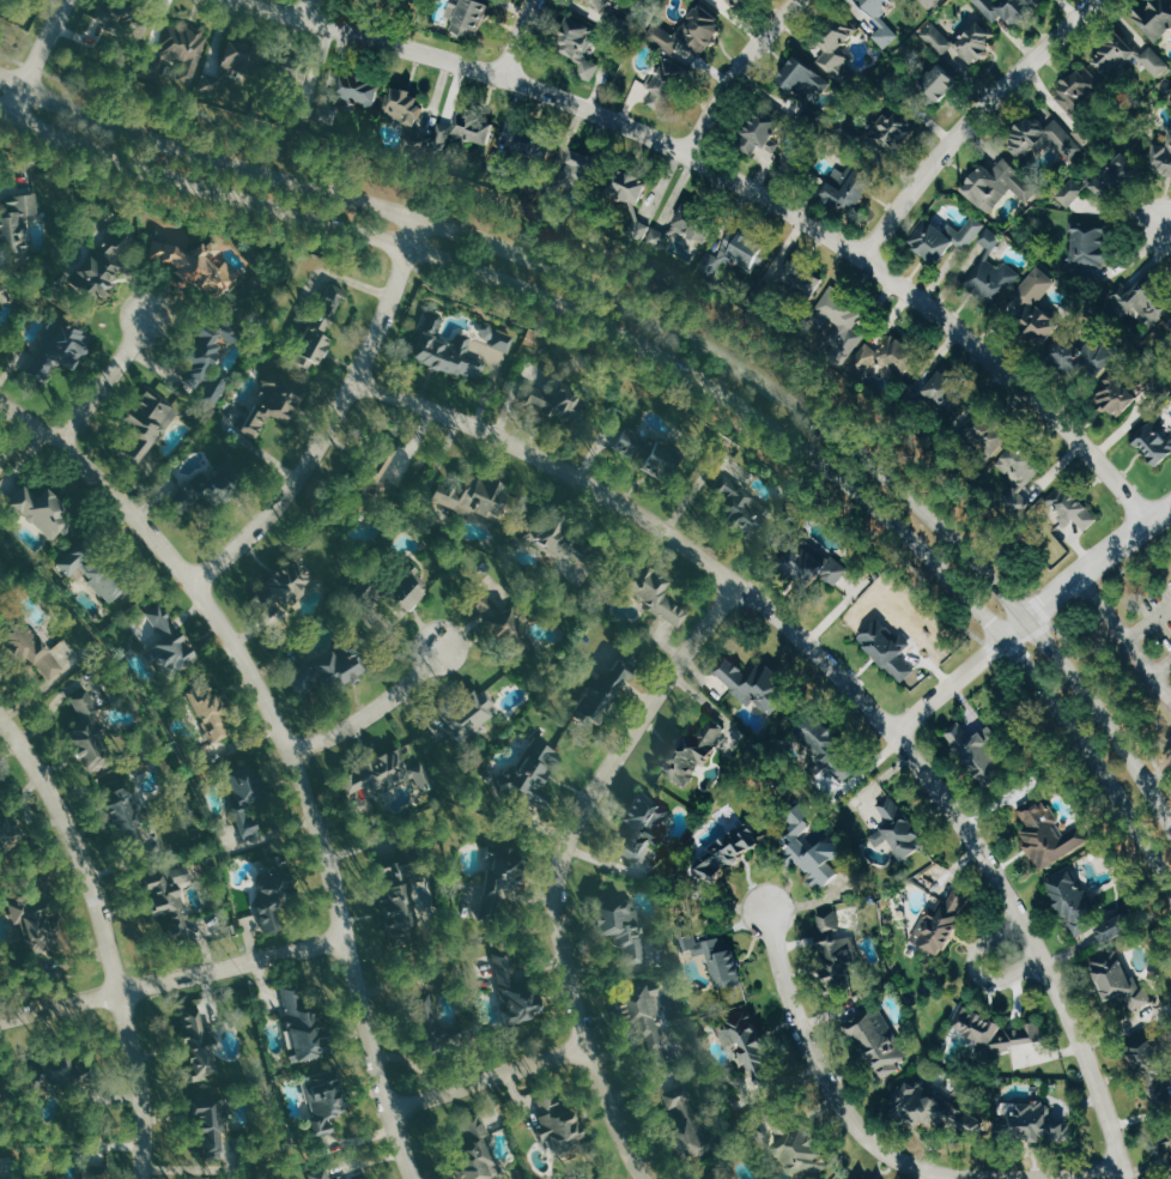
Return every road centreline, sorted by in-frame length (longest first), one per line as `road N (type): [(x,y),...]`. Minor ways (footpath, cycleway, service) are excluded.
road 1 (tertiary): [(0,102),(133,163),(414,247),(522,289),(805,454),(1005,637),(1137,828),(1170,890)]
road 2 (tertiary): [(1170,825),(1105,715),(1026,618),(946,525),(818,411),(662,315),(478,236),(81,114),(0,71)]
road 3 (residential): [(1125,1178),(1057,990),(1001,881),(952,806),(839,675),(699,552),(620,497),(515,443),(358,380)]
road 4 (residential): [(1146,519),(1032,394),(868,258),(686,151),(504,73),(250,0)]
road 5 (residential): [(0,402),(128,504),(196,582),(257,679),(316,816),(380,1076),(416,1178)]
road 6 (residential): [(740,586),(596,787),(560,873),(559,932),(587,1046),(646,1178)]
road 7 (residential): [(1122,1165),(1067,1177),(969,1178),(921,1168),(881,1148),(813,1056),(767,908)]
road 8 (residential): [(141,1178),(139,1074),(105,926),(59,803),(0,714)]
road 9 (residential): [(196,582),(291,491),(327,437),(426,219)]
road 10 (residential): [(348,936),(0,1020)]
road 11 (residential): [(868,258),(972,119),(1094,0)]
road 12 (tertiary): [(1005,637),(1170,501)]
road 13 (residential): [(389,1107),(587,1046)]
road 14 (residential): [(686,151),(747,59),(803,0)]
road 15 (residential): [(290,750),(369,715),(443,648)]
road 16 (residential): [(57,441),(153,319)]
road 17 (residential): [(894,733),(1005,637)]
road 18 (residential): [(1024,921),(987,943),(976,966),(1001,979),(1044,962)]
road 19 (residential): [(68,0),(14,110)]

